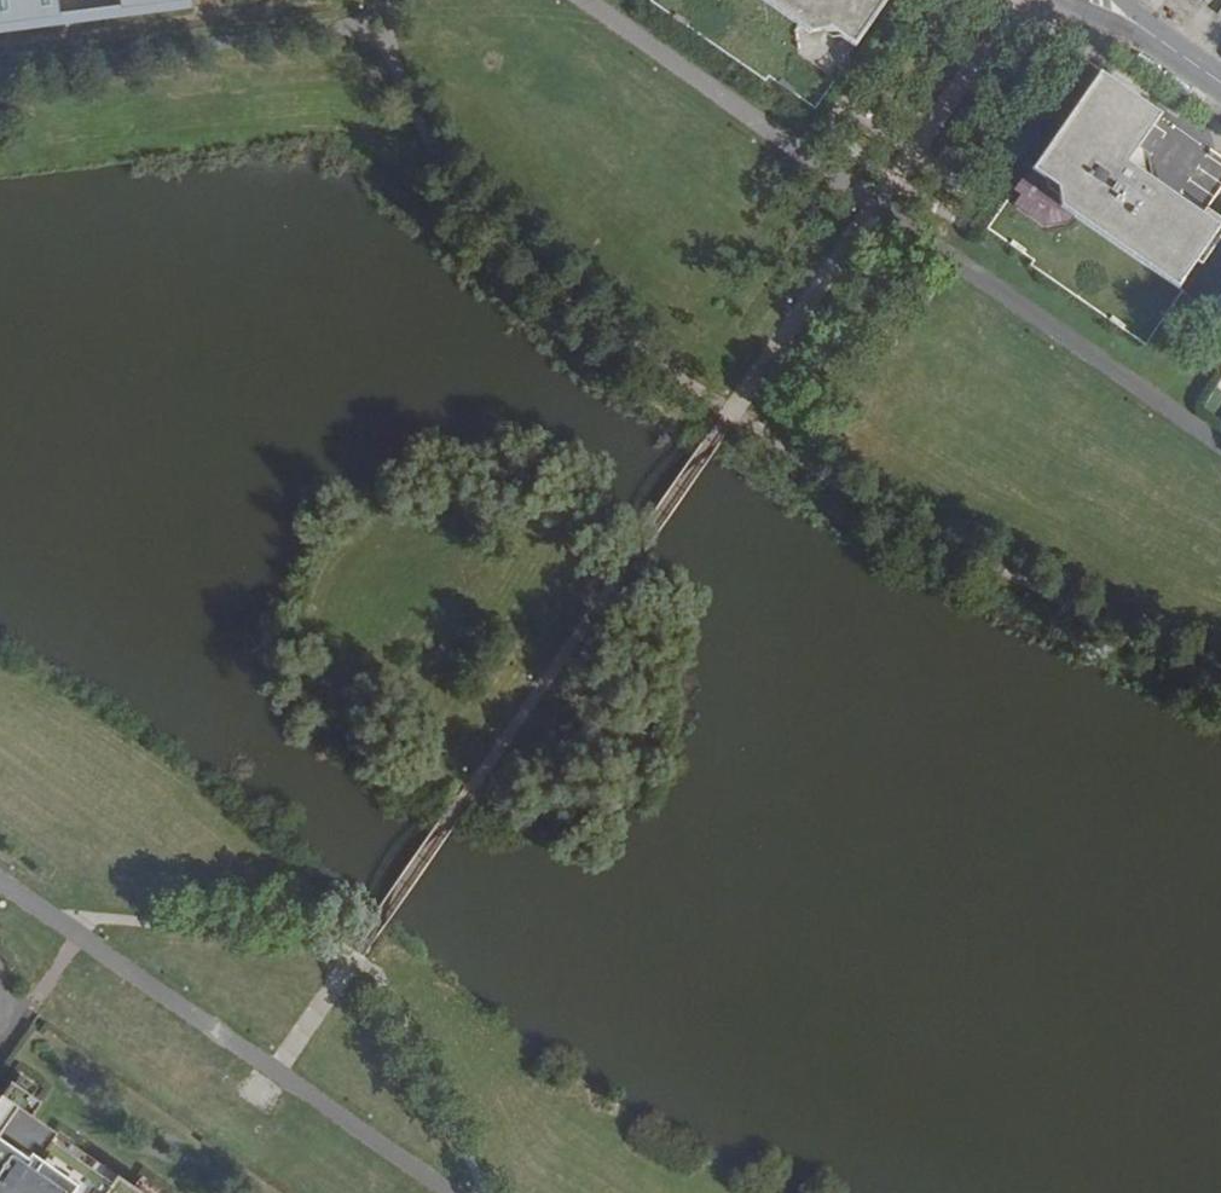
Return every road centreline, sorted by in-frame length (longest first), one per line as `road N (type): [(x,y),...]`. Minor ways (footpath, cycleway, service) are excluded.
road 1 (tertiary): [(1098,0),(1220,85)]

